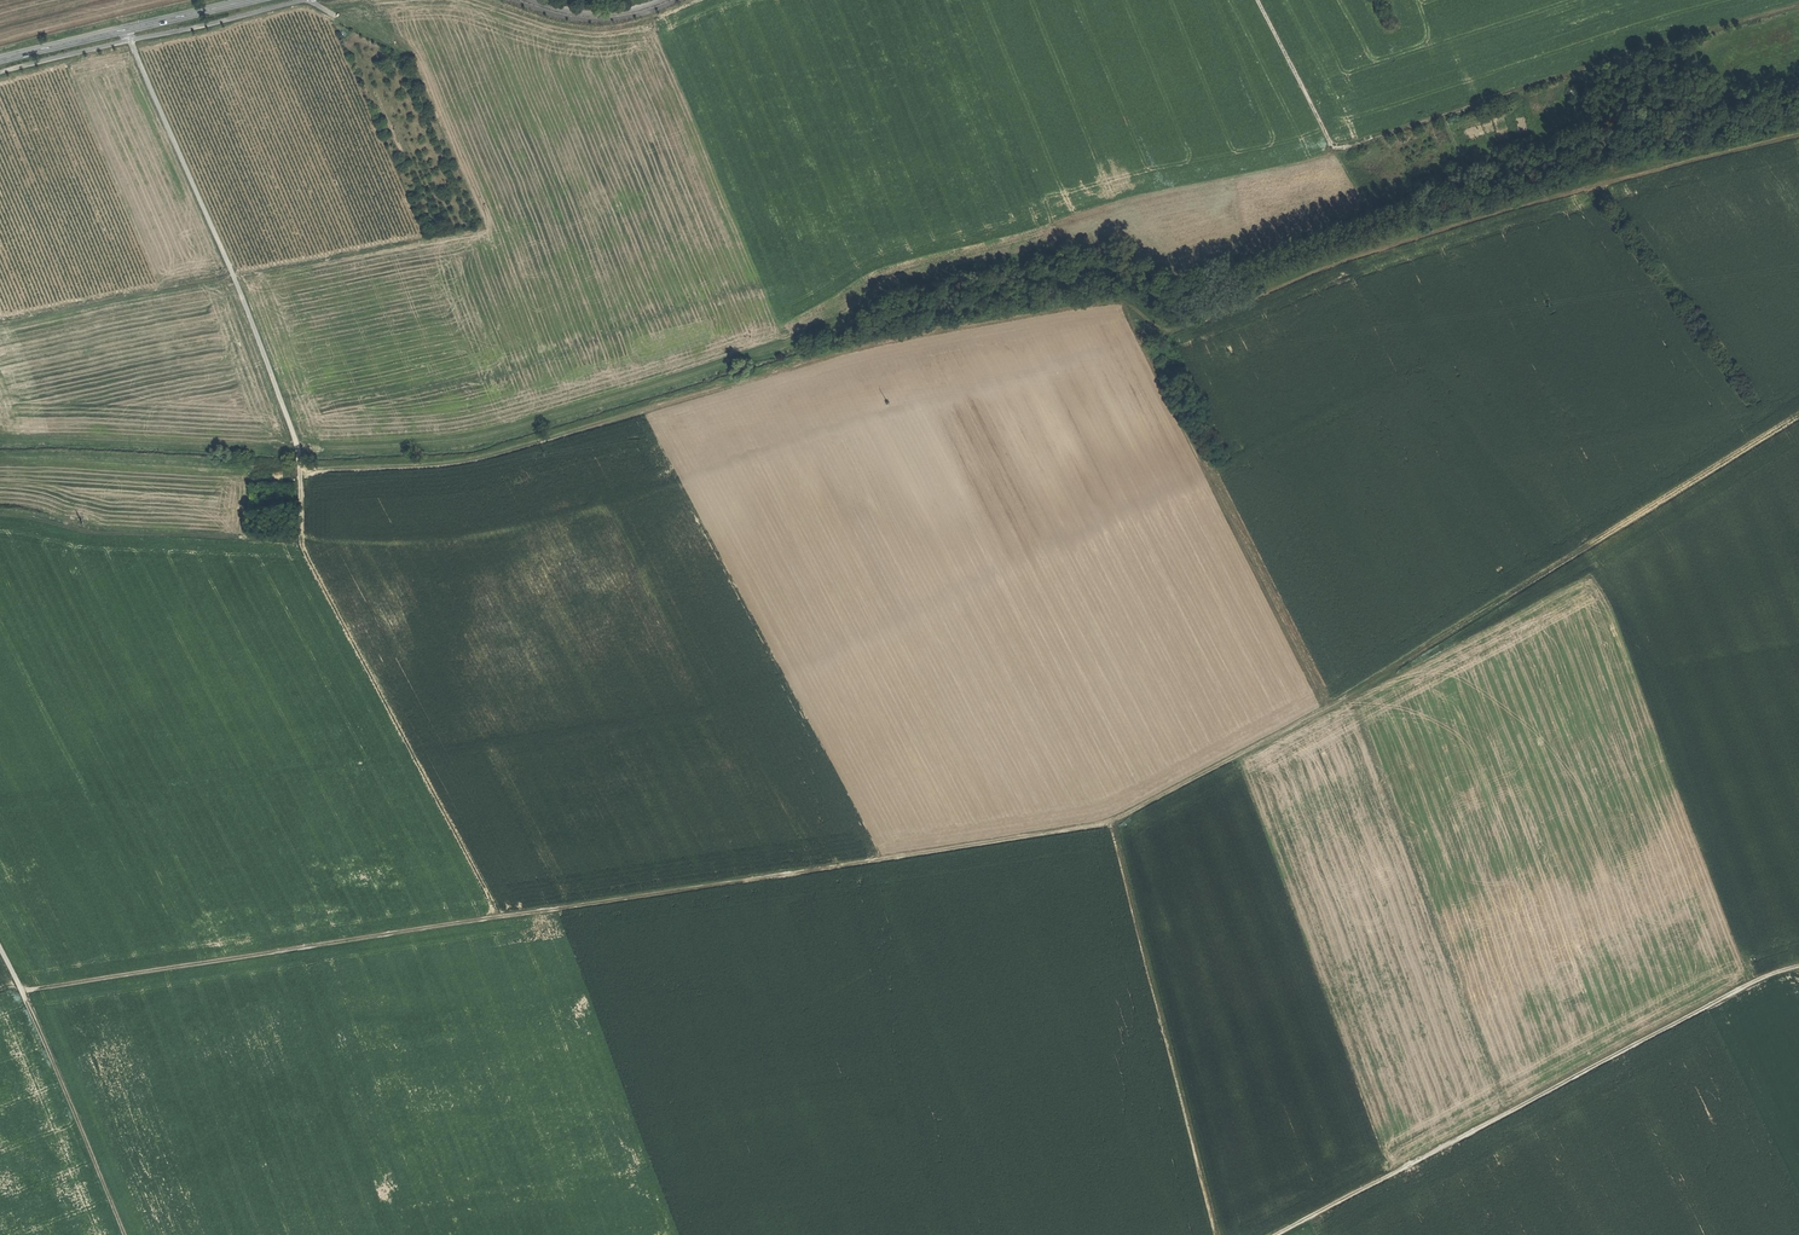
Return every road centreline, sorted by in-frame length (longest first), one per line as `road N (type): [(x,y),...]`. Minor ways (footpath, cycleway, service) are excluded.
road 1 (track): [(1798,415),(1341,699),(1101,824),(22,991)]
road 2 (track): [(300,471),(457,463),(840,353),(1106,302),(1129,304),(1172,331),(1381,249)]
road 3 (track): [(1364,206),(1187,268),(1170,269),(1112,234),(891,287),(781,343),(482,435),(297,448)]
road 4 (track): [(1280,1234),(1734,991),(1798,966)]
road 5 (track): [(499,916),(301,545),(300,471)]
road 6 (track): [(1336,149),(1798,5)]
road 7 (track): [(124,29),(239,287),(300,471)]
road 8 (track): [(1381,249),(1798,136)]
road 9 (track): [(1216,1234),(1110,820)]
road 10 (track): [(0,514),(85,530),(301,543)]
road 11 (track): [(22,991),(126,1234)]
road 12 (secondary): [(0,60),(247,0)]
road 13 (track): [(233,275),(0,324)]
road 14 (track): [(1258,0),(1336,149)]

